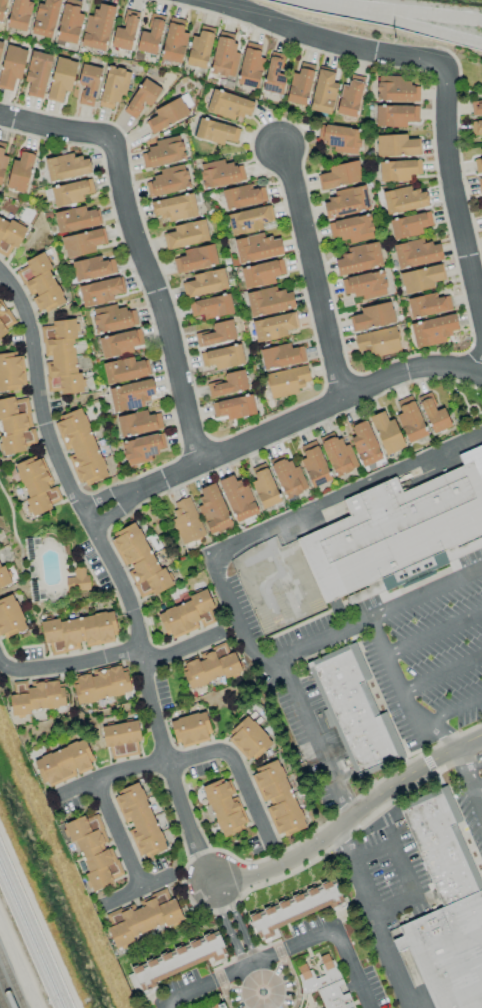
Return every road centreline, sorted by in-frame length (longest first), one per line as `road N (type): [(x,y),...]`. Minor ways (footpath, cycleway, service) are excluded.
road 1 (residential): [(0,272),(25,315),(44,423),(135,619),(166,764),(213,885)]
road 2 (residential): [(208,0),(368,53),(431,62),(446,75),(449,175),(481,321)]
road 3 (residential): [(204,464),(121,199),(112,144),(0,116)]
road 4 (residential): [(128,494),(396,373),(442,366),(481,376)]
road 5 (residential): [(213,885),(282,866),(387,789),(481,741)]
road 6 (residential): [(338,401),(281,147)]
road 7 (residential): [(274,849),(222,749),(166,764)]
road 8 (residential): [(0,660),(37,671),(140,650)]

